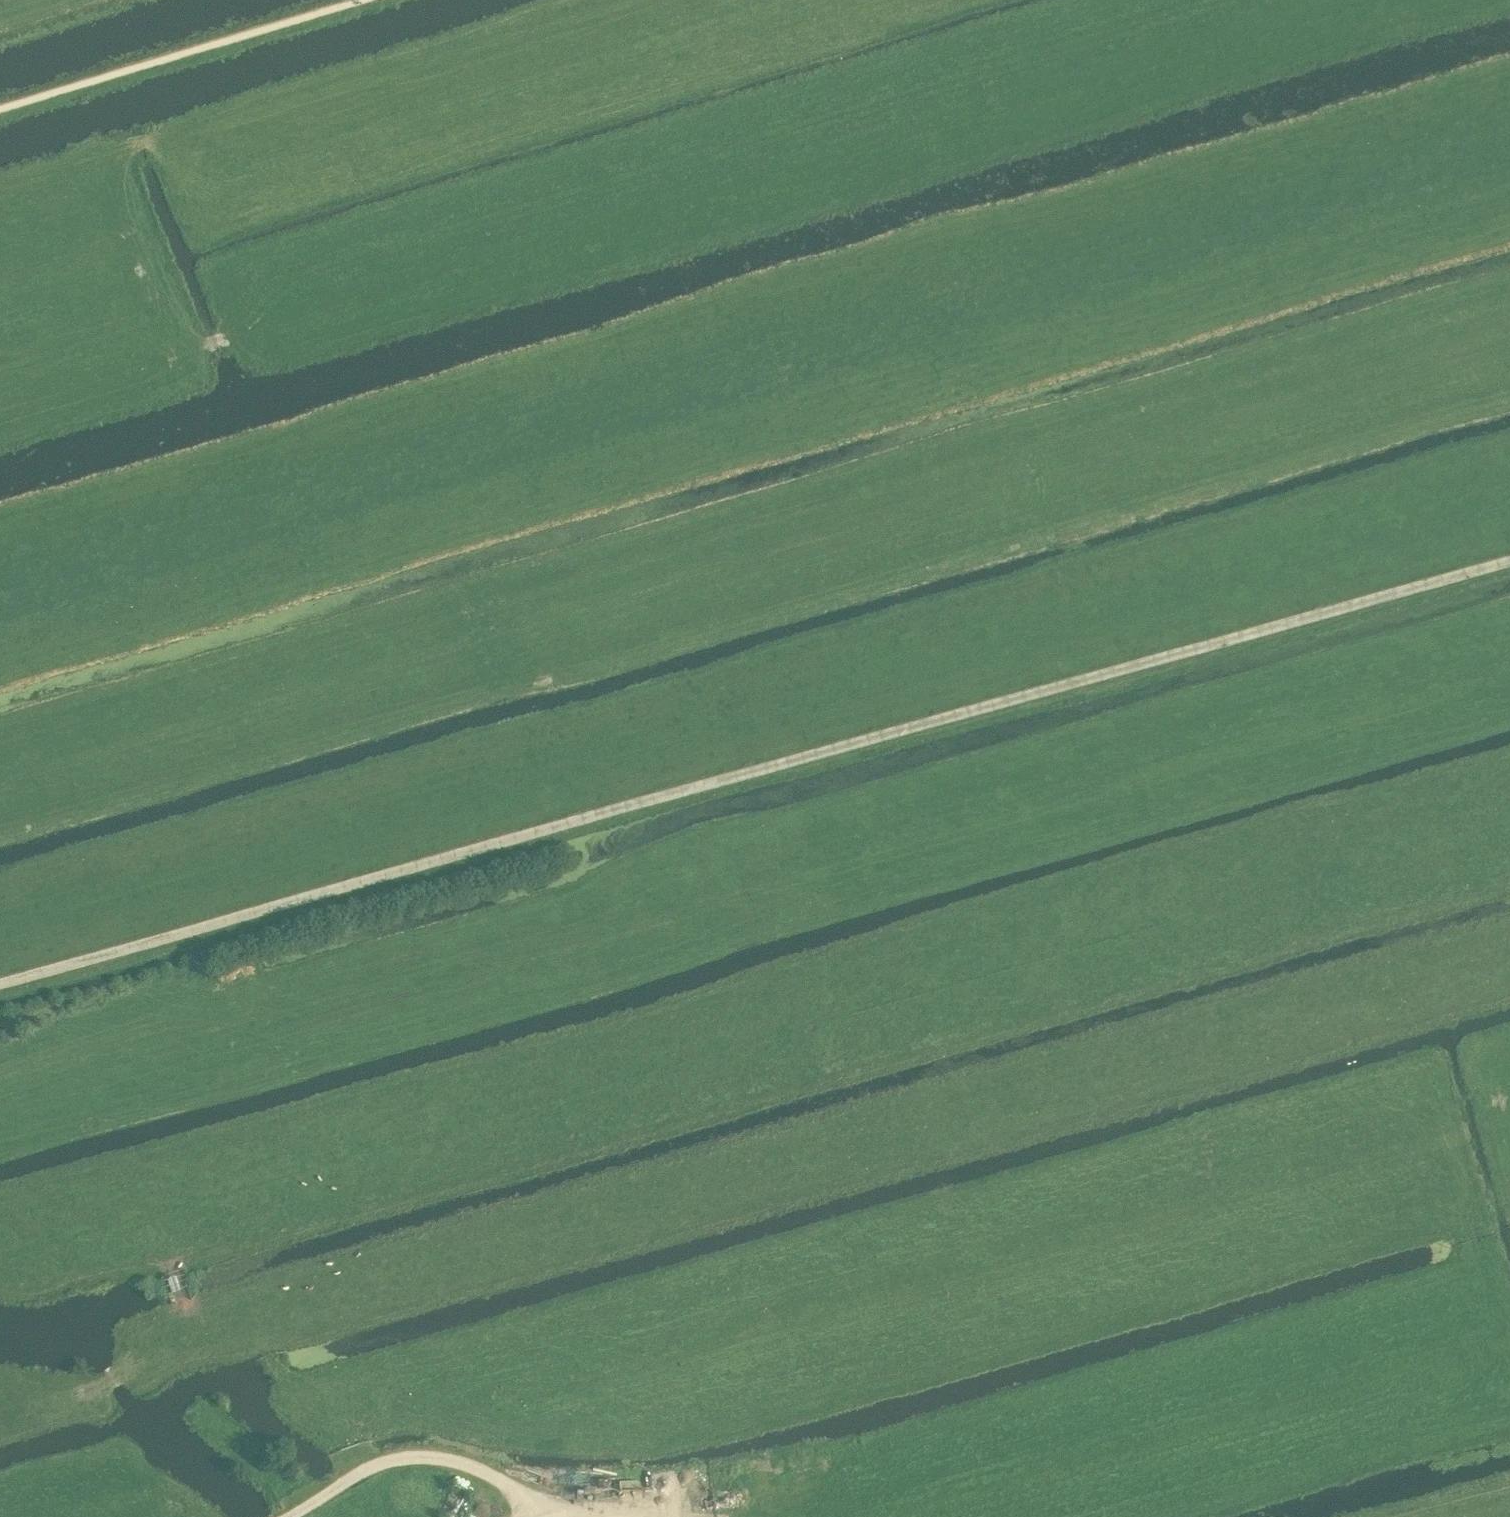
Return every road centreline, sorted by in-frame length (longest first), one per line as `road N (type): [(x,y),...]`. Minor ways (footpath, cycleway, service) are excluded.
road 1 (track): [(0,986),(1509,563)]

